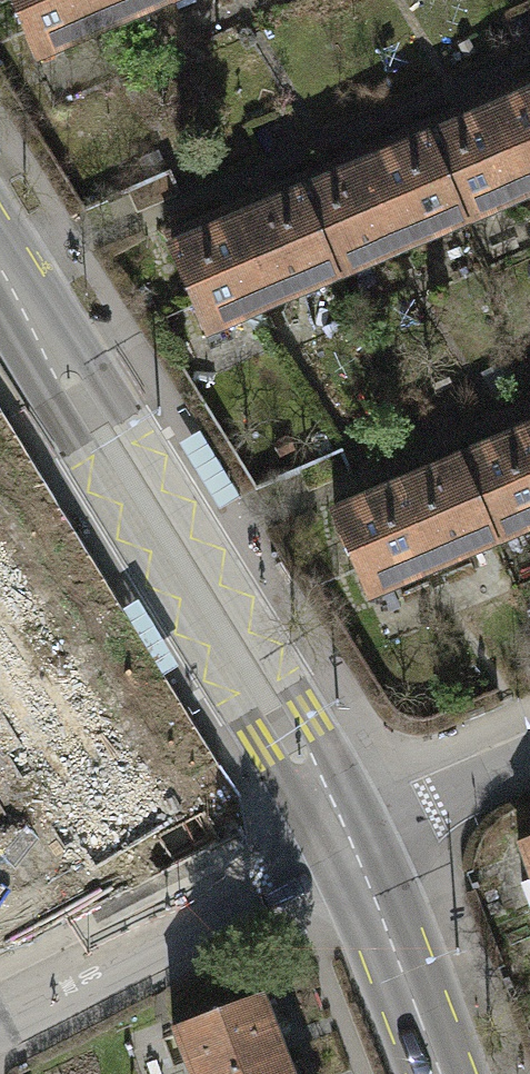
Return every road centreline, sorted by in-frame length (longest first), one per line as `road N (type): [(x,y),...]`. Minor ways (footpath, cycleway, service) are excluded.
road 1 (secondary): [(342,835),(306,705),(112,390),(17,294)]
road 2 (secondary): [(17,294),(59,423),(252,736),(342,835)]
road 3 (residential): [(342,835),(0,1024)]
road 4 (secondary): [(342,835),(440,1073)]
road 5 (residential): [(342,835),(529,756)]

